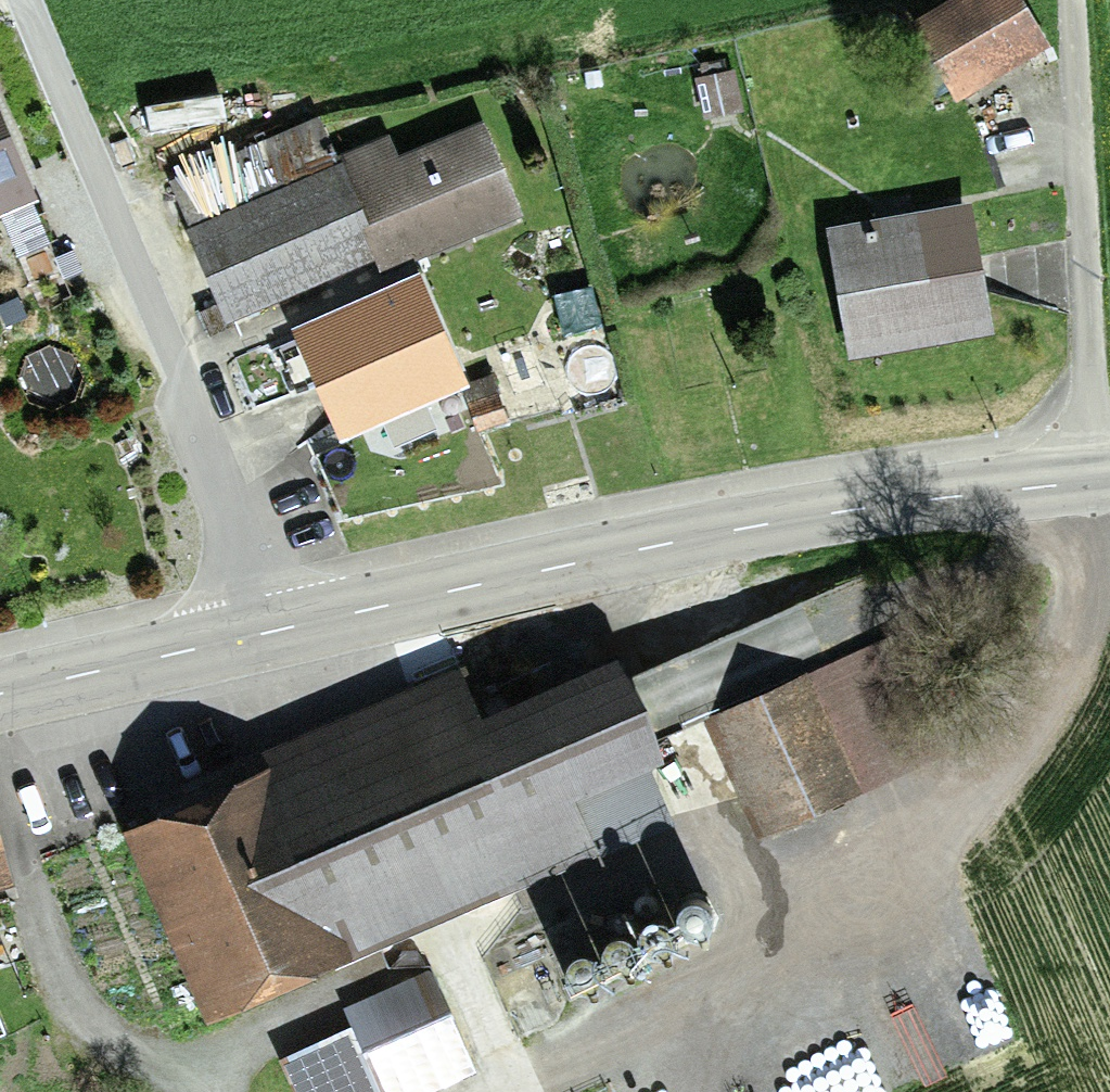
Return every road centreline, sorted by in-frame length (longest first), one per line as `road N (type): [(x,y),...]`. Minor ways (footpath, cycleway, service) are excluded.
road 1 (tertiary): [(277,630),(782,521),(1109,478)]
road 2 (residential): [(277,630),(184,381),(20,0)]
road 3 (track): [(1099,479),(1074,0)]
road 4 (tertiary): [(0,694),(277,630)]

